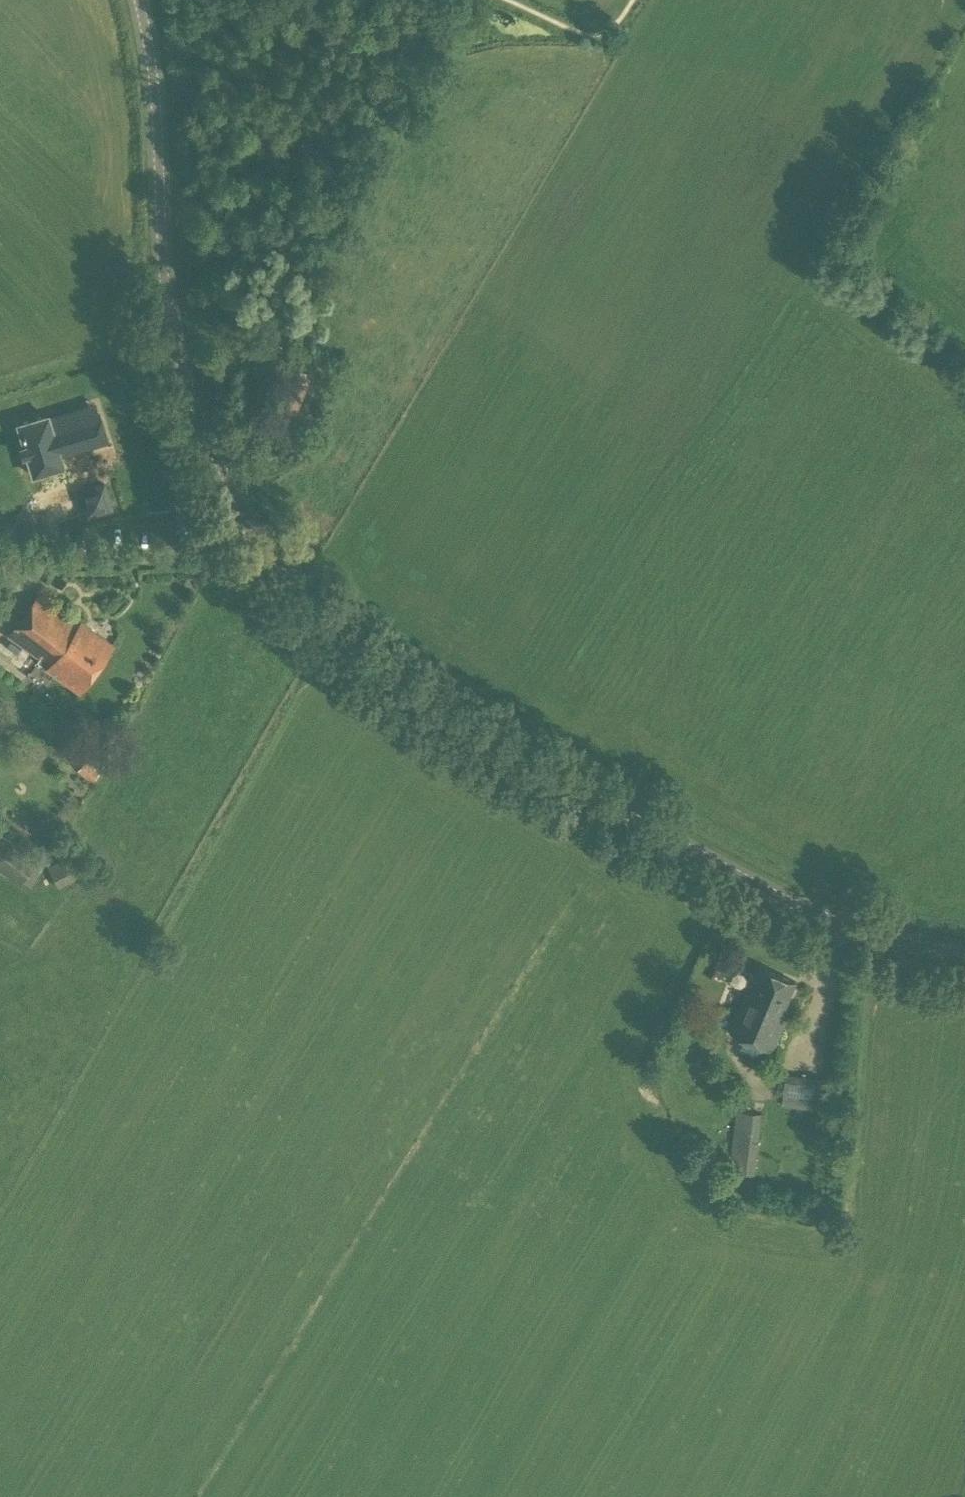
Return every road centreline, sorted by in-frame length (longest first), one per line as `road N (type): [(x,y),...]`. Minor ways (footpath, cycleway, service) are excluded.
road 1 (tertiary): [(964,953),(788,911),(591,802),(405,685),(313,602),(269,547)]
road 2 (tertiary): [(269,547),(204,427),(178,354),(138,0)]
road 3 (unclassified): [(0,562),(269,547)]

